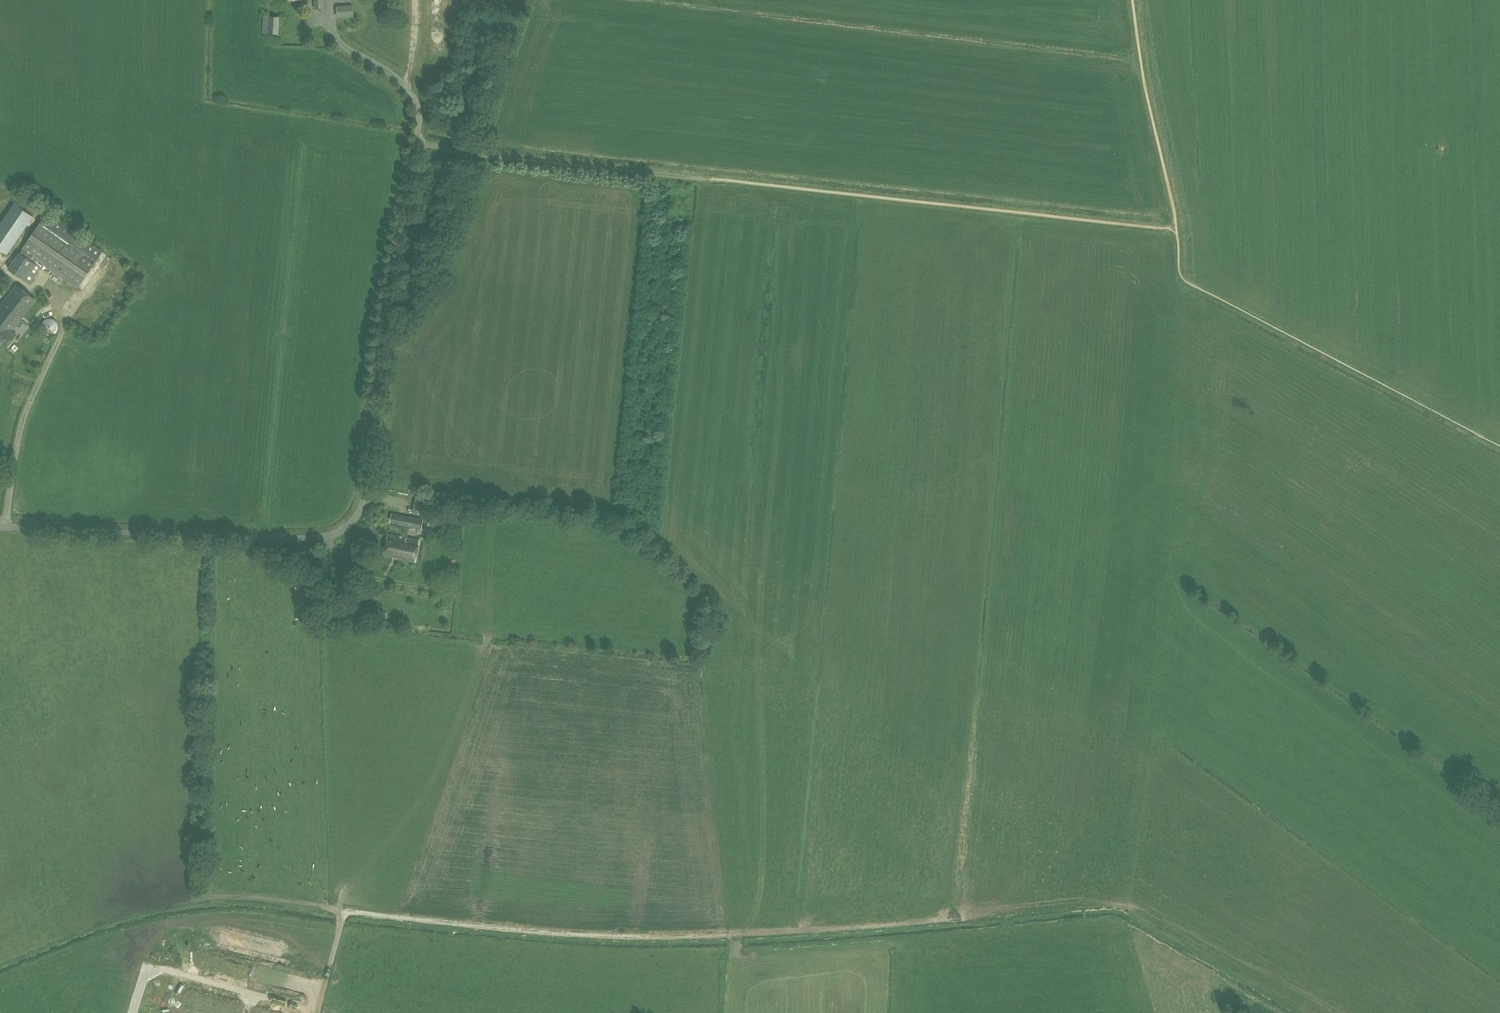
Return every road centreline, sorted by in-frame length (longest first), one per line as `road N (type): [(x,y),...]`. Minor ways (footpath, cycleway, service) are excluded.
road 1 (unclassified): [(0,530),(300,542),(338,539),(360,515),(382,304),(420,120),(411,92),(340,42),(333,21)]

